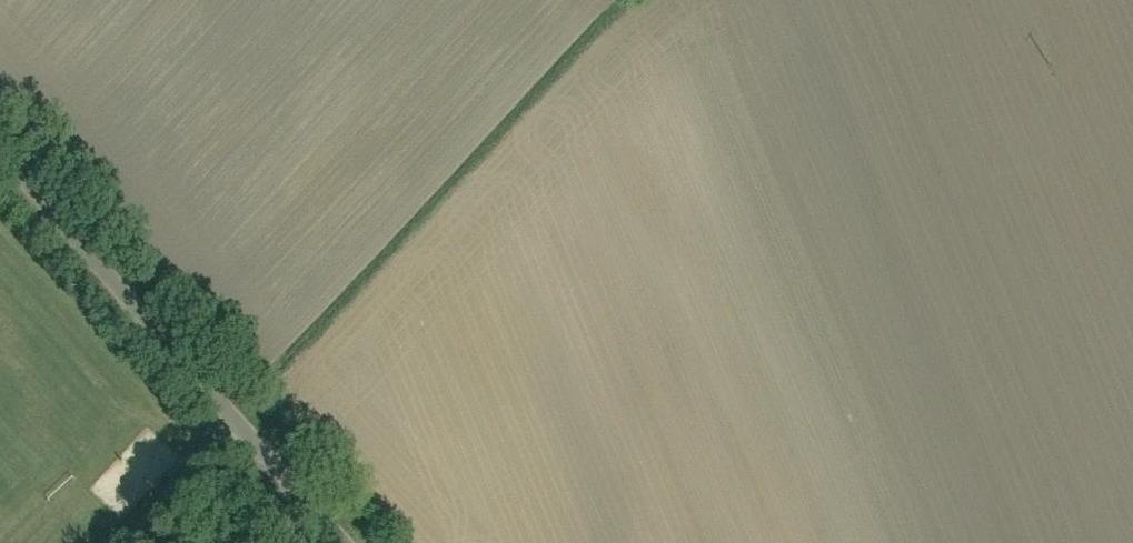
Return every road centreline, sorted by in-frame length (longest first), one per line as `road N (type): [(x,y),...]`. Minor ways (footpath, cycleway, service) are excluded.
road 1 (unclassified): [(347,542),(0,156)]

